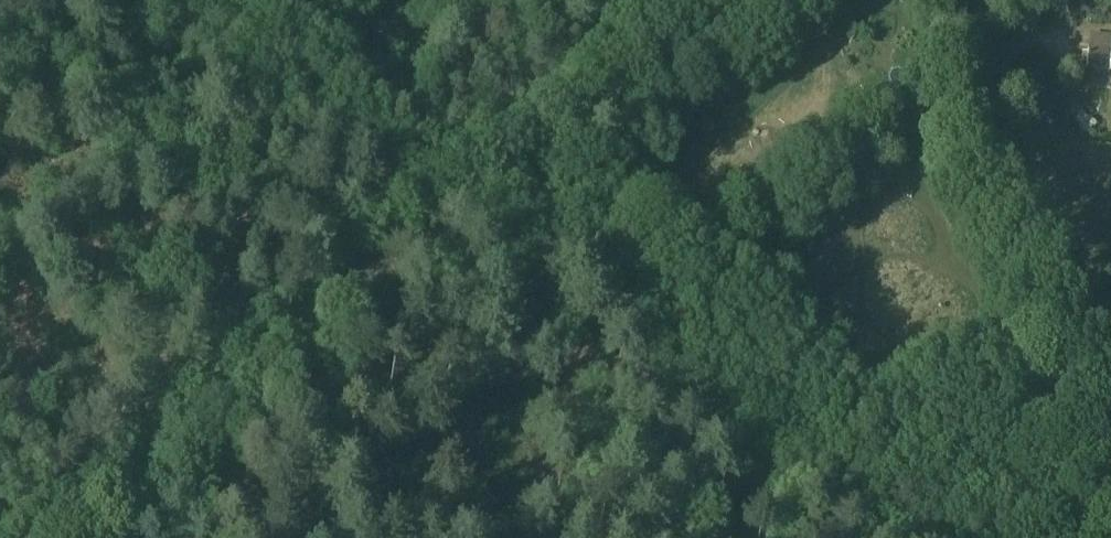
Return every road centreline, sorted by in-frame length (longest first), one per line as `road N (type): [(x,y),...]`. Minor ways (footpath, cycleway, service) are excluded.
road 1 (track): [(1066,537),(1061,456),(1078,364),(1065,329),(990,269),(955,211),(947,168),(963,108),(996,61),(1052,15),(1110,2)]
road 2 (track): [(849,537),(725,468),(650,384),(530,180)]
road 3 (track): [(363,247),(0,16)]
road 4 (track): [(47,537),(134,467),(363,247)]
road 5 (track): [(530,180),(758,0)]
road 6 (track): [(363,247),(530,180)]

